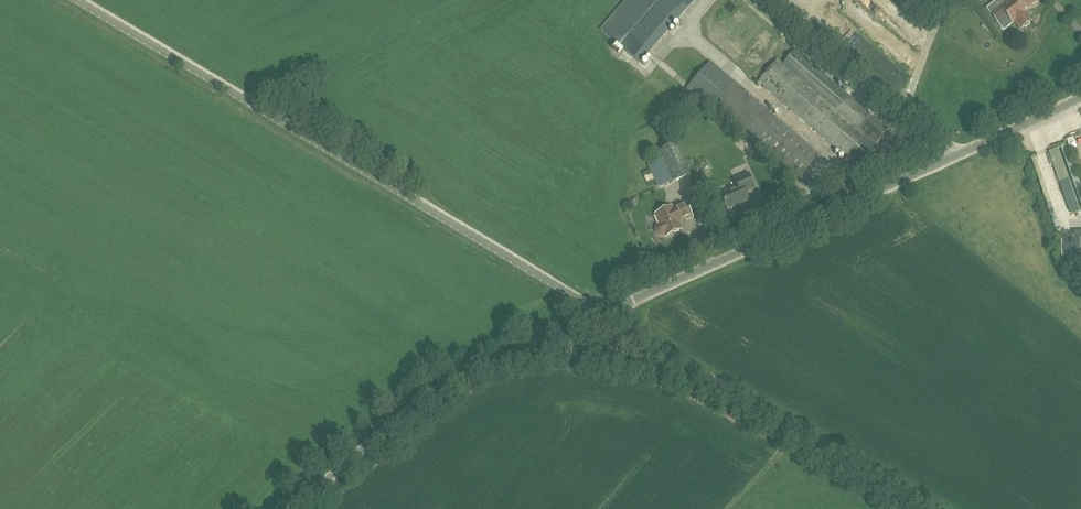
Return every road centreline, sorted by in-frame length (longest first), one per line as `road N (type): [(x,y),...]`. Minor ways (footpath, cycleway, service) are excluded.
road 1 (unclassified): [(601,316),(77,0)]
road 2 (unclassified): [(601,316),(1080,98)]
road 3 (unclassified): [(929,508),(601,316)]
road 4 (unclassified): [(282,508),(424,385),(601,316)]

